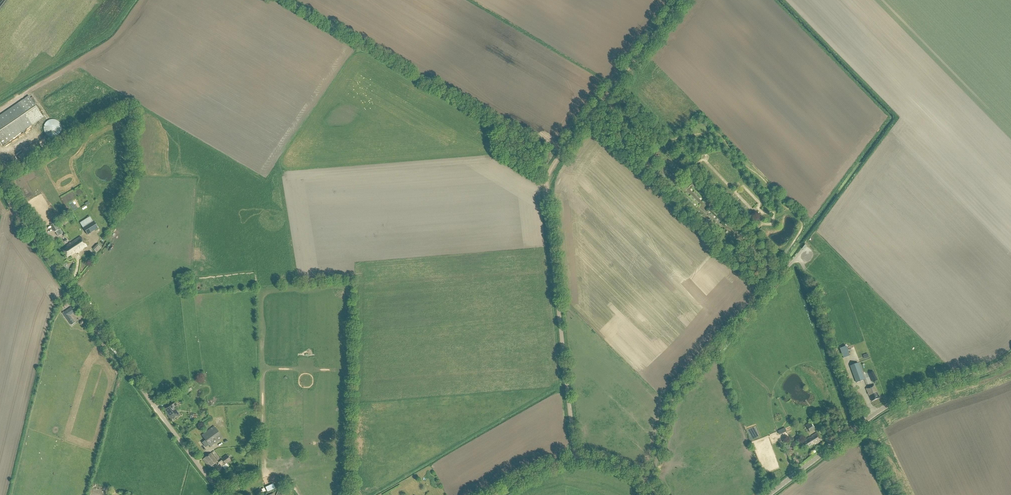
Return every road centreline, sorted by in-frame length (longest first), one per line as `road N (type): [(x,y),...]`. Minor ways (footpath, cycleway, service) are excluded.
road 1 (unclassified): [(576,460),(548,179),(682,0)]
road 2 (unclassified): [(222,494),(0,188)]
road 3 (unclassified): [(648,484),(672,400),(806,245)]
road 4 (tertiary): [(769,494),(883,408),(1010,357)]
road 5 (track): [(140,0),(114,40),(0,110)]

